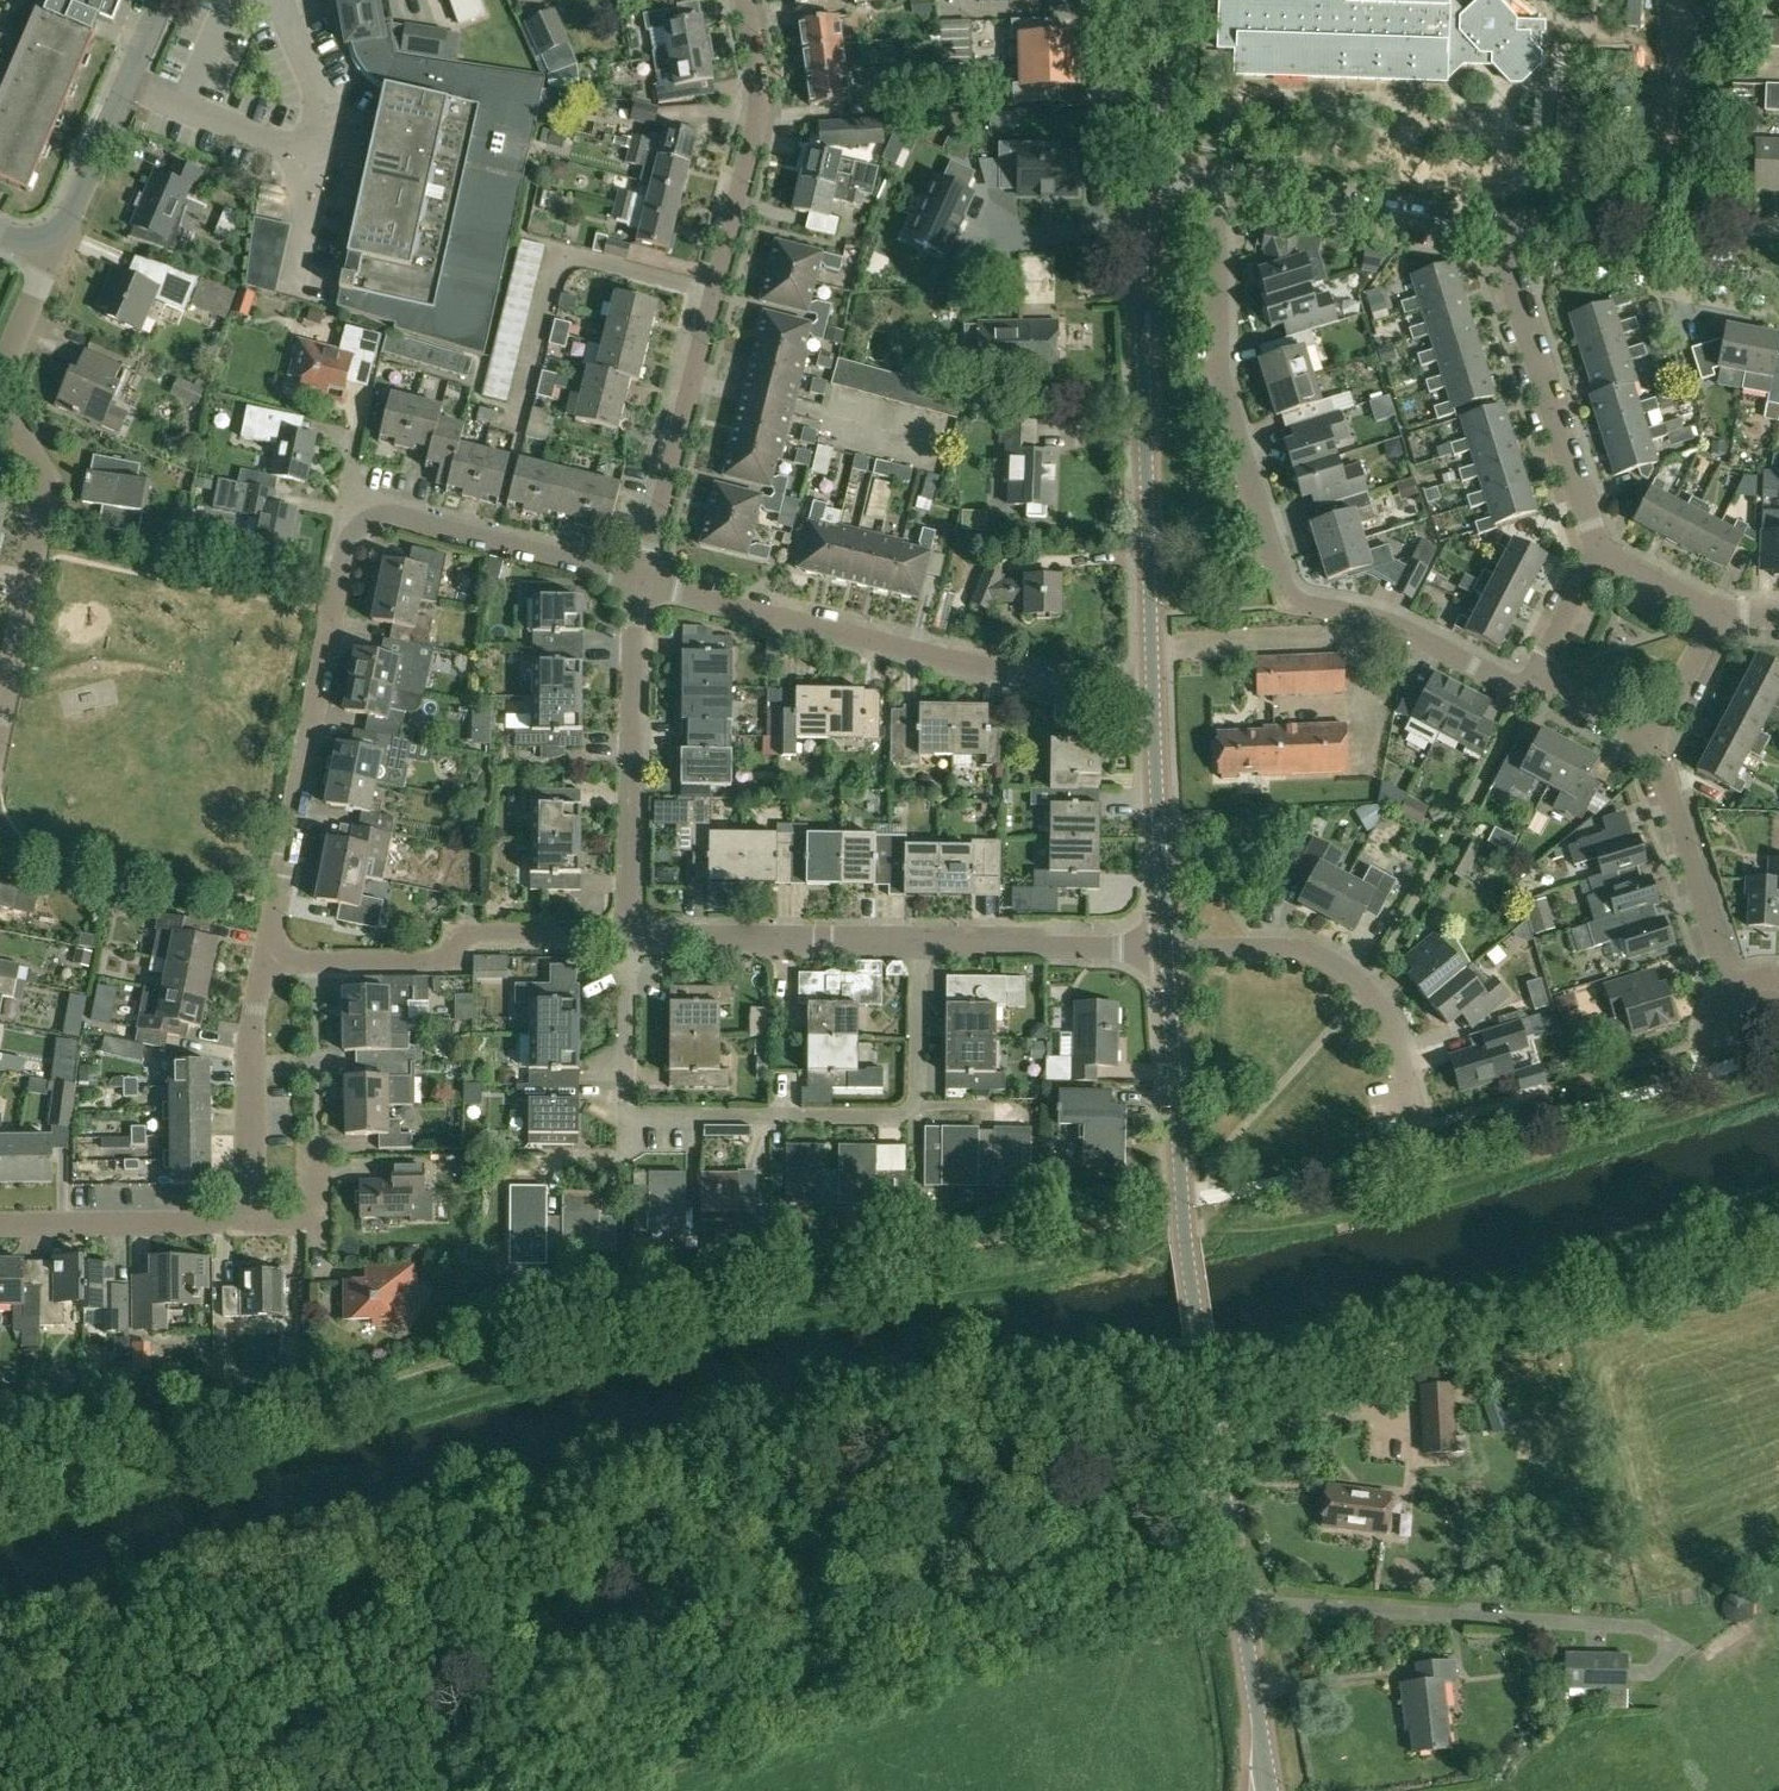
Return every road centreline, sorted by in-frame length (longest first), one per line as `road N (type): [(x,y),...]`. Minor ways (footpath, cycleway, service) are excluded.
road 1 (tertiary): [(1269,1790),(1185,1240),(1159,944)]
road 2 (residential): [(267,960),(354,530),(381,515),(395,516),(643,580)]
road 3 (residential): [(1535,679),(1510,684),(1415,632),(1299,604),(1288,591),(1221,385),(1214,182)]
road 4 (residential): [(915,946),(914,1118),(624,1118),(629,940)]
road 5 (residential): [(643,580),(760,106),(744,0)]
road 6 (track): [(1207,1392),(1424,1343),(1778,1238)]
road 7 (tertiary): [(1142,683),(1149,170)]
road 8 (residential): [(1142,683),(1086,686),(643,580)]
road 9 (residential): [(1427,1148),(1385,1017),(1327,955),(1291,946),(1159,944)]
road 10 (residential): [(267,960),(431,965),(482,942),(629,940)]
road 11 (residential): [(629,940),(636,615),(643,580)]
road 12 (residential): [(1599,557),(1495,229)]
road 13 (residential): [(0,718),(47,484),(0,396)]
road 14 (residential): [(1778,287),(1495,229)]
road 15 (residential): [(629,940),(915,946)]
road 16 (residential): [(1495,229),(1214,182)]
road 17 (residential): [(267,960),(252,992),(250,1222)]
road 18 (tertiary): [(1159,944),(1142,683)]
road 19 (residential): [(1735,981),(1652,737)]
road 20 (residential): [(54,233),(72,210),(160,0)]
road 21 (residential): [(250,1222),(0,1223)]
road 22 (residential): [(915,946),(1159,944)]
road 23 (tertiary): [(1149,170),(1166,0)]
road 24 (residential): [(0,369),(54,233)]
road 25 (residential): [(1652,737),(1719,613)]
road 26 (residential): [(250,1222),(318,1222),(317,1152)]
road 27 (residential): [(1535,679),(1599,557)]
road 28 (residential): [(1719,613),(1599,557)]
road 29 (residential): [(1652,737),(1535,679)]

